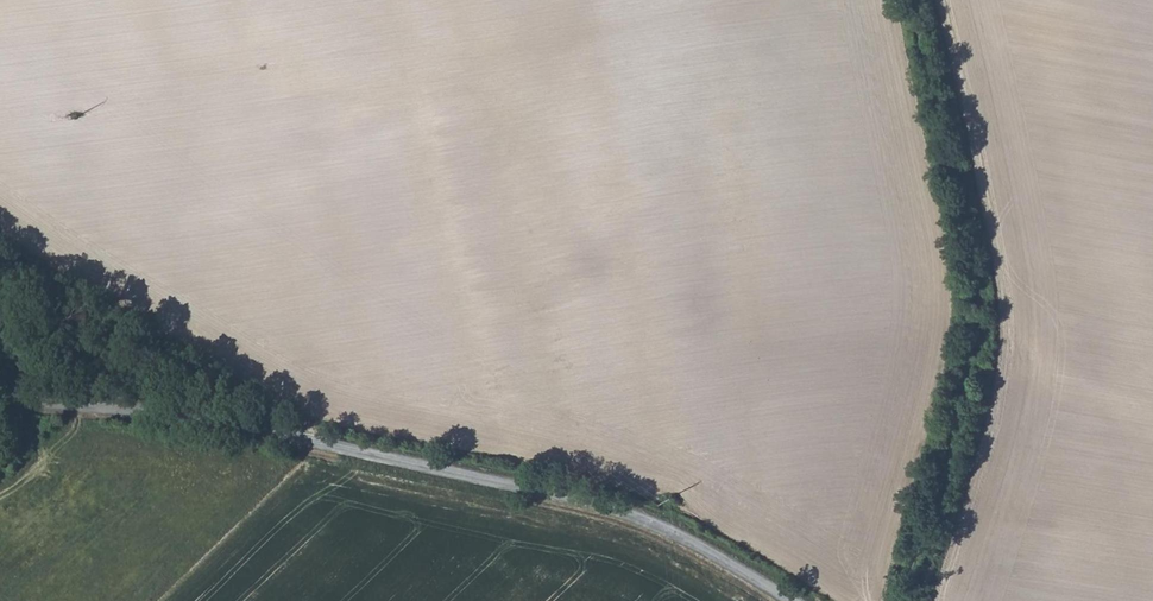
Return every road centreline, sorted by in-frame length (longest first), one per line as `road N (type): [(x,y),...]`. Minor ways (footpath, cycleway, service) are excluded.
road 1 (unclassified): [(0,402),(212,422),(602,506),(708,551),(790,600)]
road 2 (track): [(901,600),(932,512),(979,303),(913,0)]

